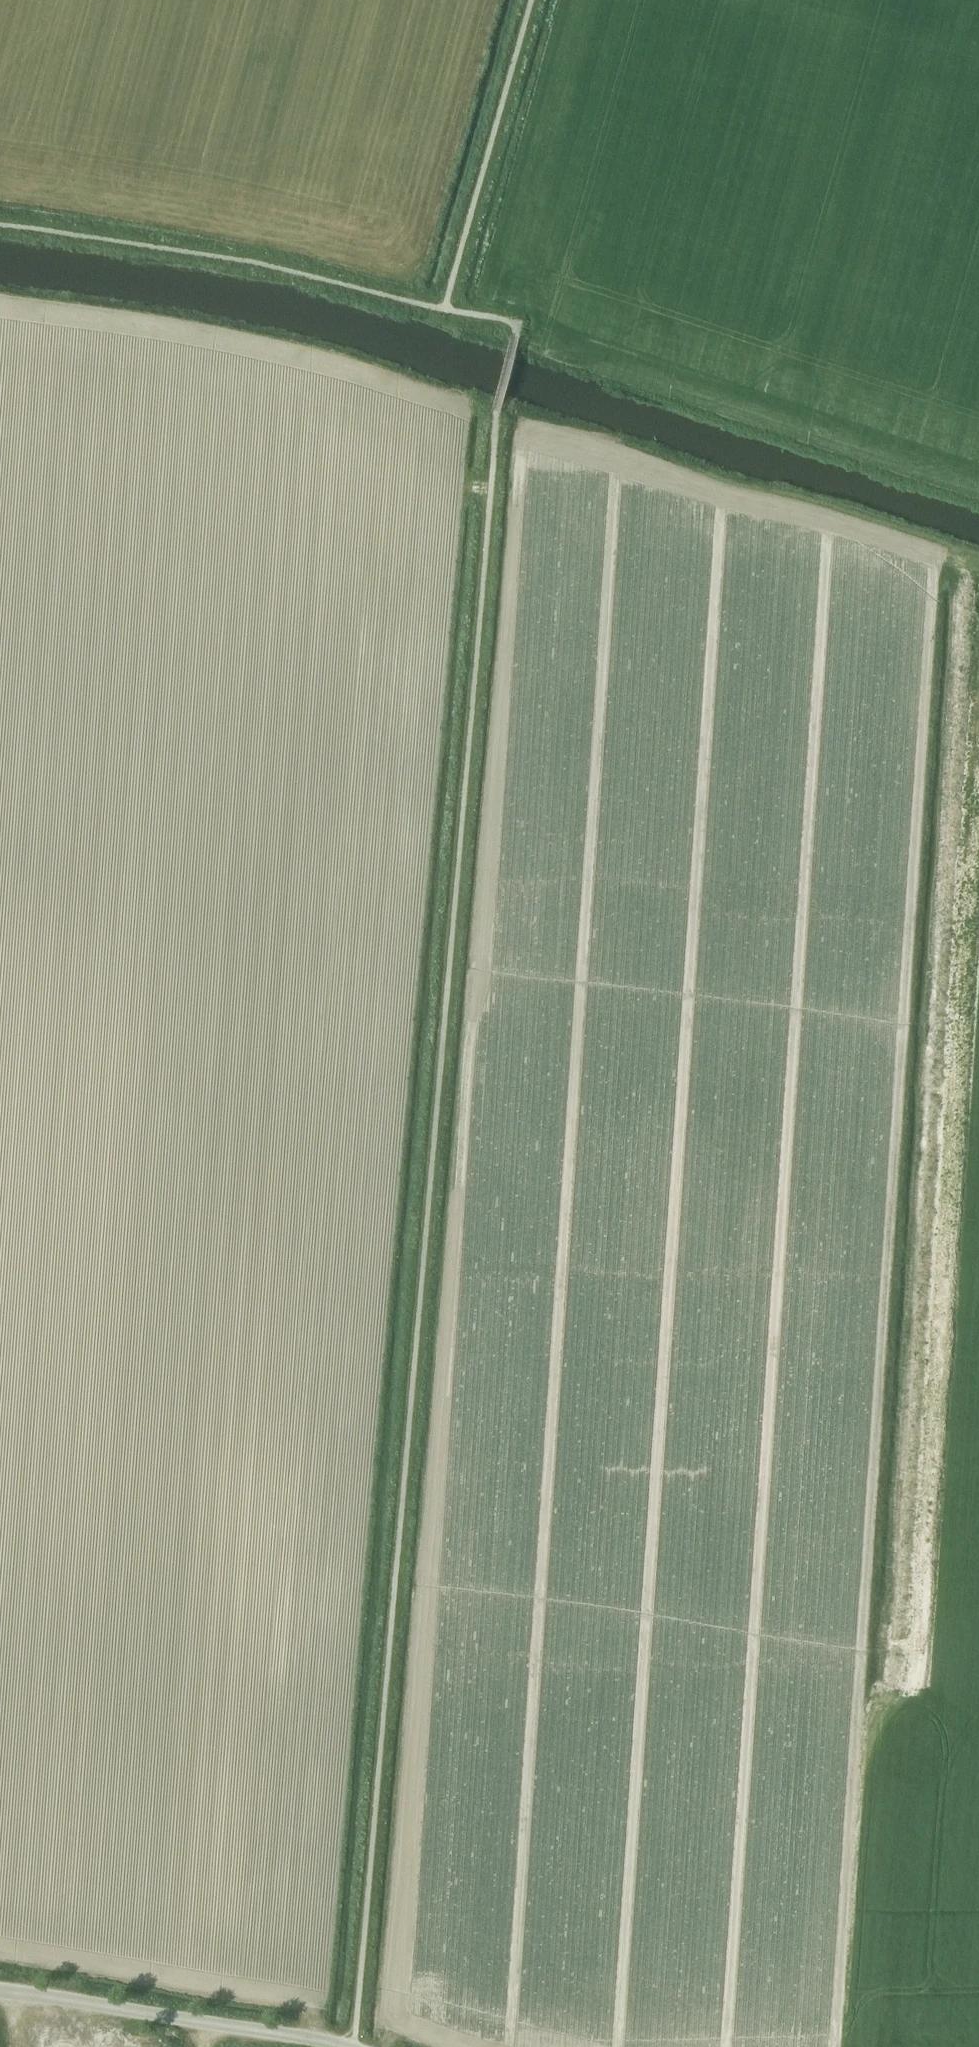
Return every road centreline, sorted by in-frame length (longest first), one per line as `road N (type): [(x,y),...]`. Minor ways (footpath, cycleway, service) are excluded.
road 1 (unclassified): [(345,2046),(0,1991)]

